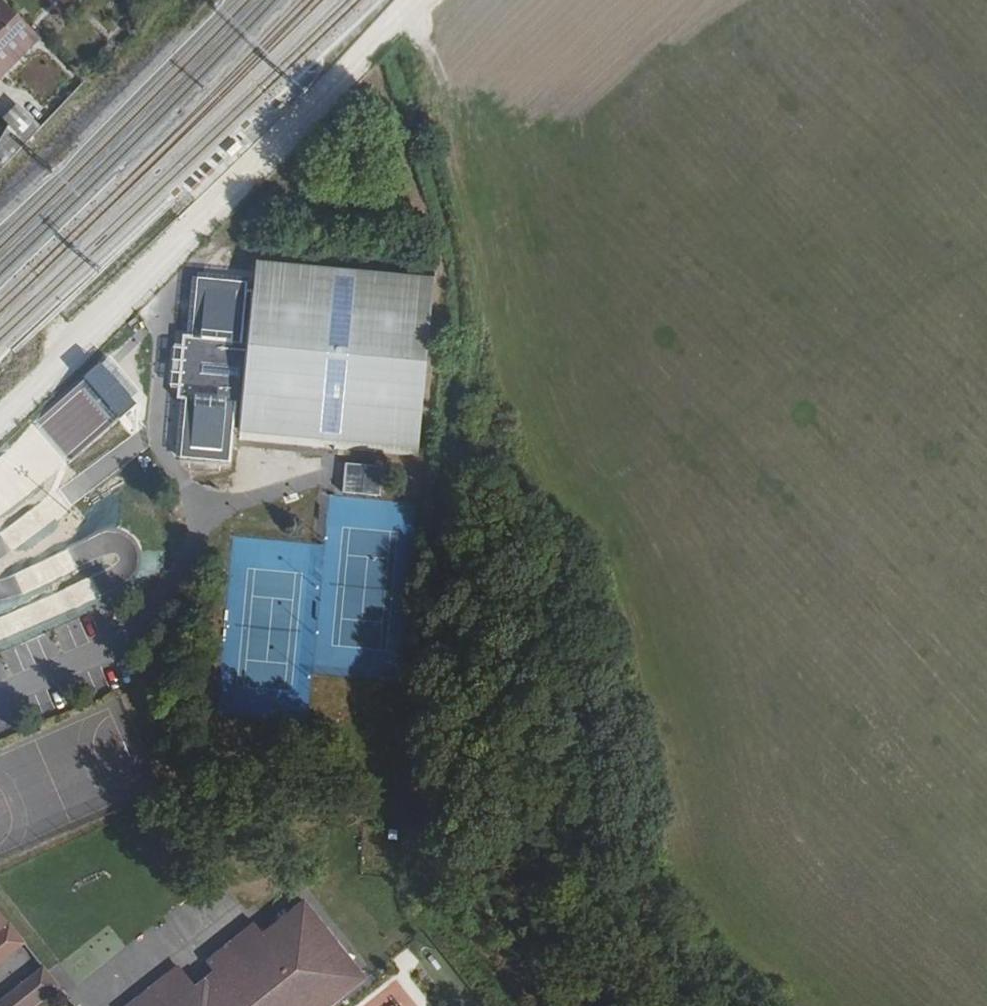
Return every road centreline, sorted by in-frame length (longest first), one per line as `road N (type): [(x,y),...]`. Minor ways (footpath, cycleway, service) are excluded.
road 1 (track): [(414,0),(425,69),(475,234),(486,353),(447,649),(440,783),(450,910),(543,1005)]
road 2 (track): [(0,409),(412,0)]

